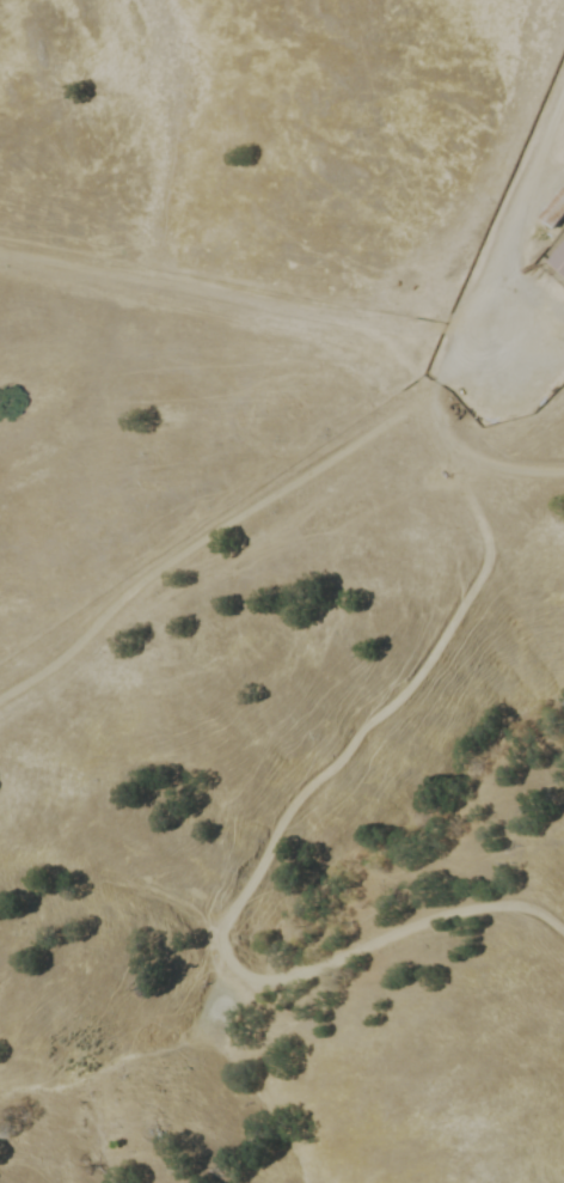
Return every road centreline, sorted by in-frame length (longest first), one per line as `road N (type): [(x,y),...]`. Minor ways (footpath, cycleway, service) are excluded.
road 1 (track): [(563,933),(529,907),(507,902),(446,913),(330,961),(252,980),(232,968),(220,943),(226,910),(259,867),(293,798),(410,687),(490,560),(443,431)]
road 2 (track): [(0,696),(56,664),(139,580),(415,401),(437,378)]
road 3 (track): [(0,261),(459,329)]

